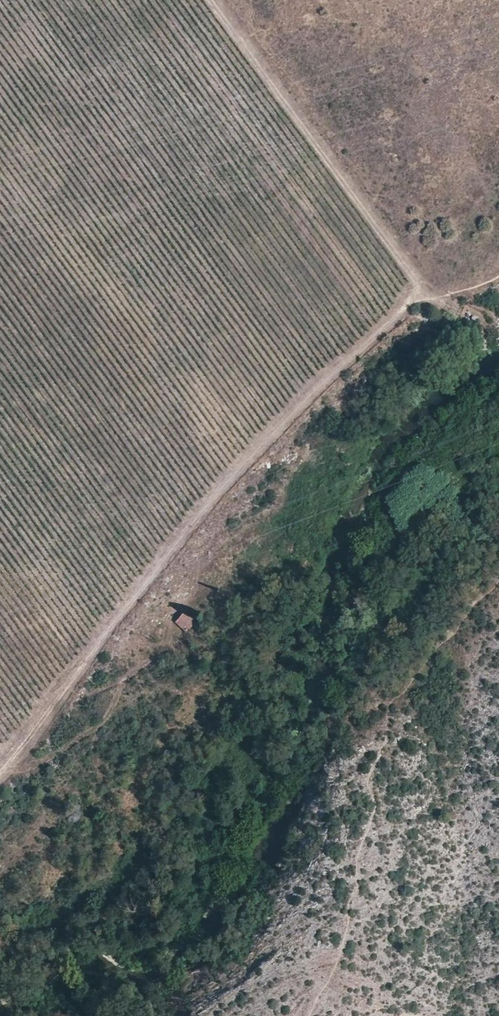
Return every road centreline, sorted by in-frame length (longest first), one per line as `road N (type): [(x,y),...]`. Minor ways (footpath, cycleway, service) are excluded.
road 1 (track): [(498,275),(422,298),(317,390),(130,610),(36,747),(0,784)]
road 2 (track): [(213,0),(325,148),(422,298)]
road 3 (track): [(8,776),(37,769),(110,713),(124,677),(176,632)]

